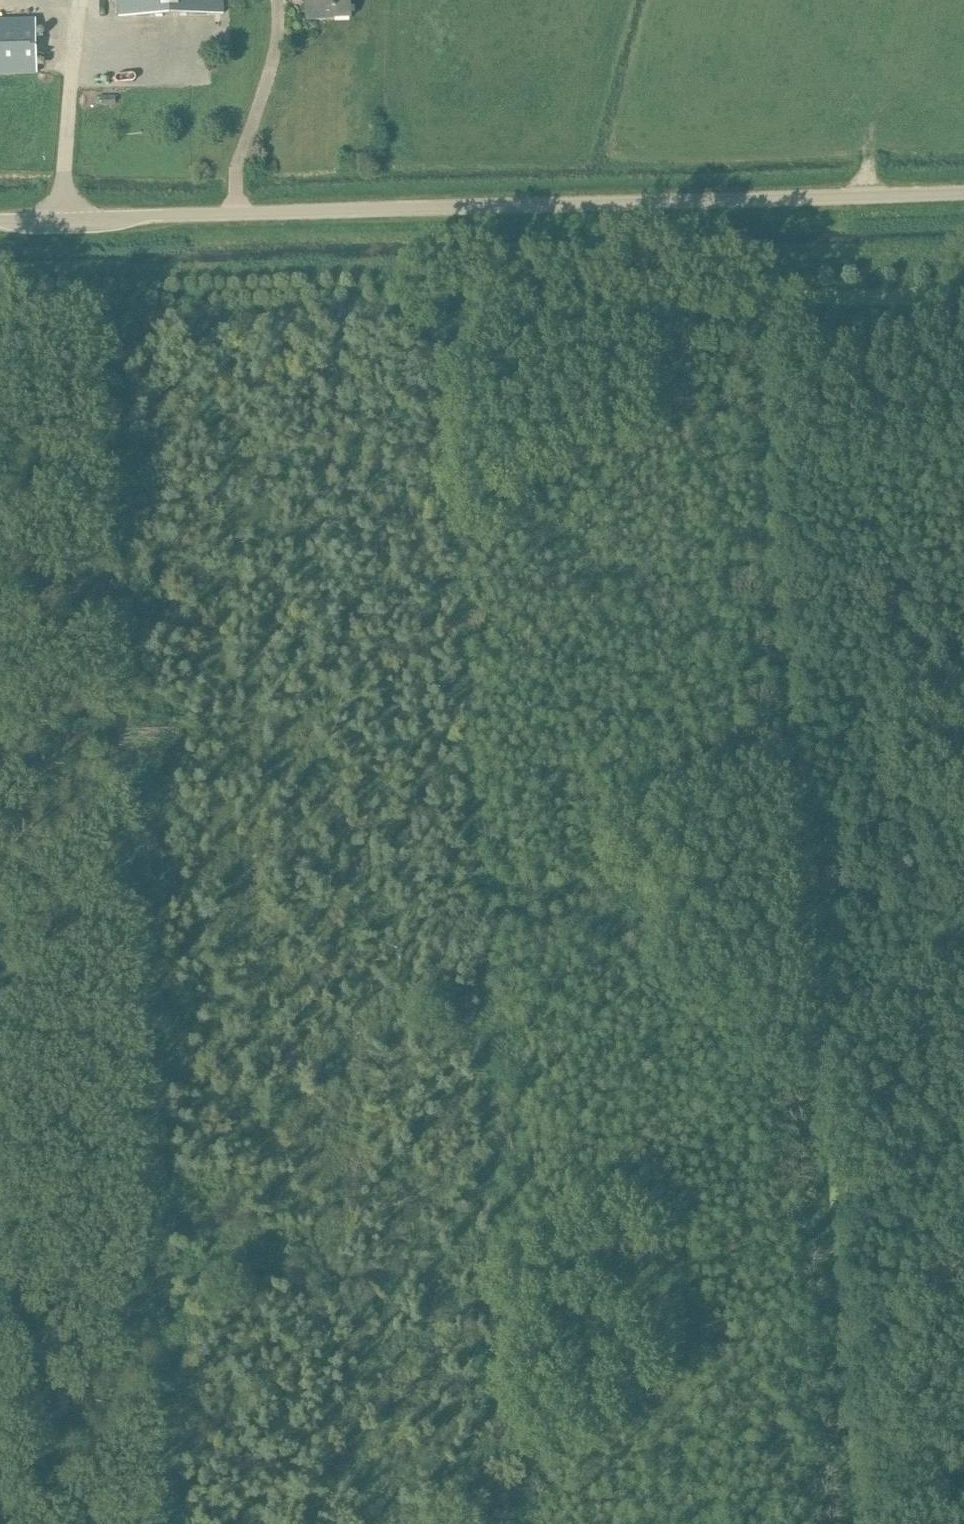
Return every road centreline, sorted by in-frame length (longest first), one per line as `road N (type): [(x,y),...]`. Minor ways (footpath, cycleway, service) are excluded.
road 1 (unclassified): [(963,195),(0,219)]

